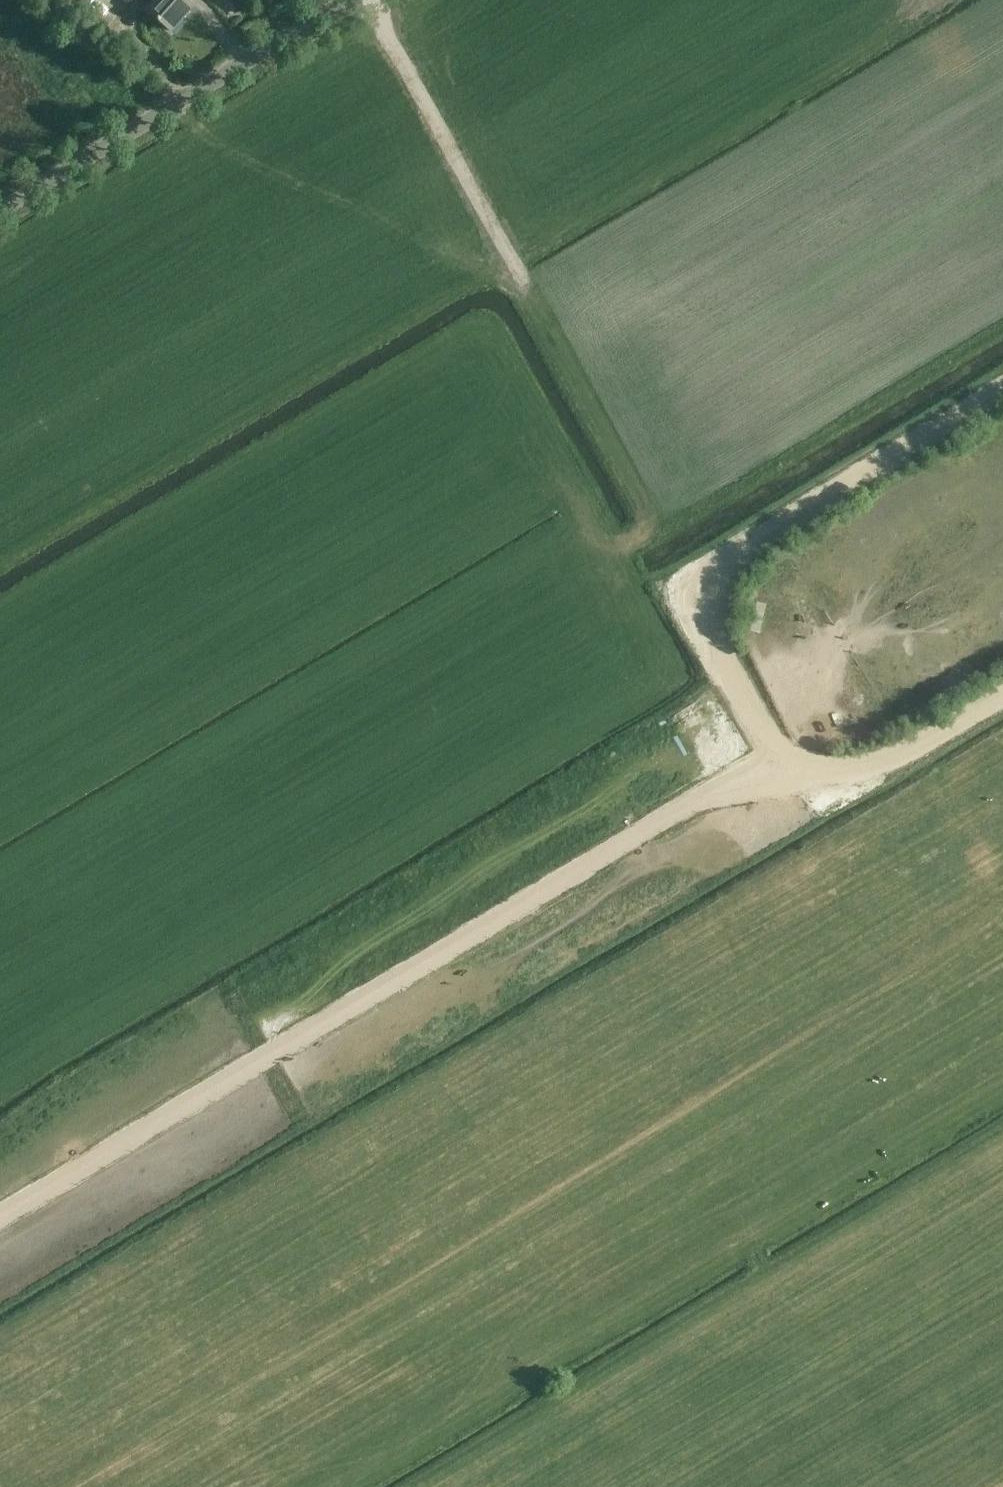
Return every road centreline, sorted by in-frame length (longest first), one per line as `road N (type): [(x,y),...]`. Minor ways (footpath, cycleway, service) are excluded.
road 1 (track): [(0,1214),(771,750)]
road 2 (track): [(1002,697),(877,766),(834,774),(791,766),(771,750),(709,622),(717,575),(747,543)]
road 3 (unclassified): [(346,0),(0,208)]
road 4 (track): [(747,543),(1002,392)]

